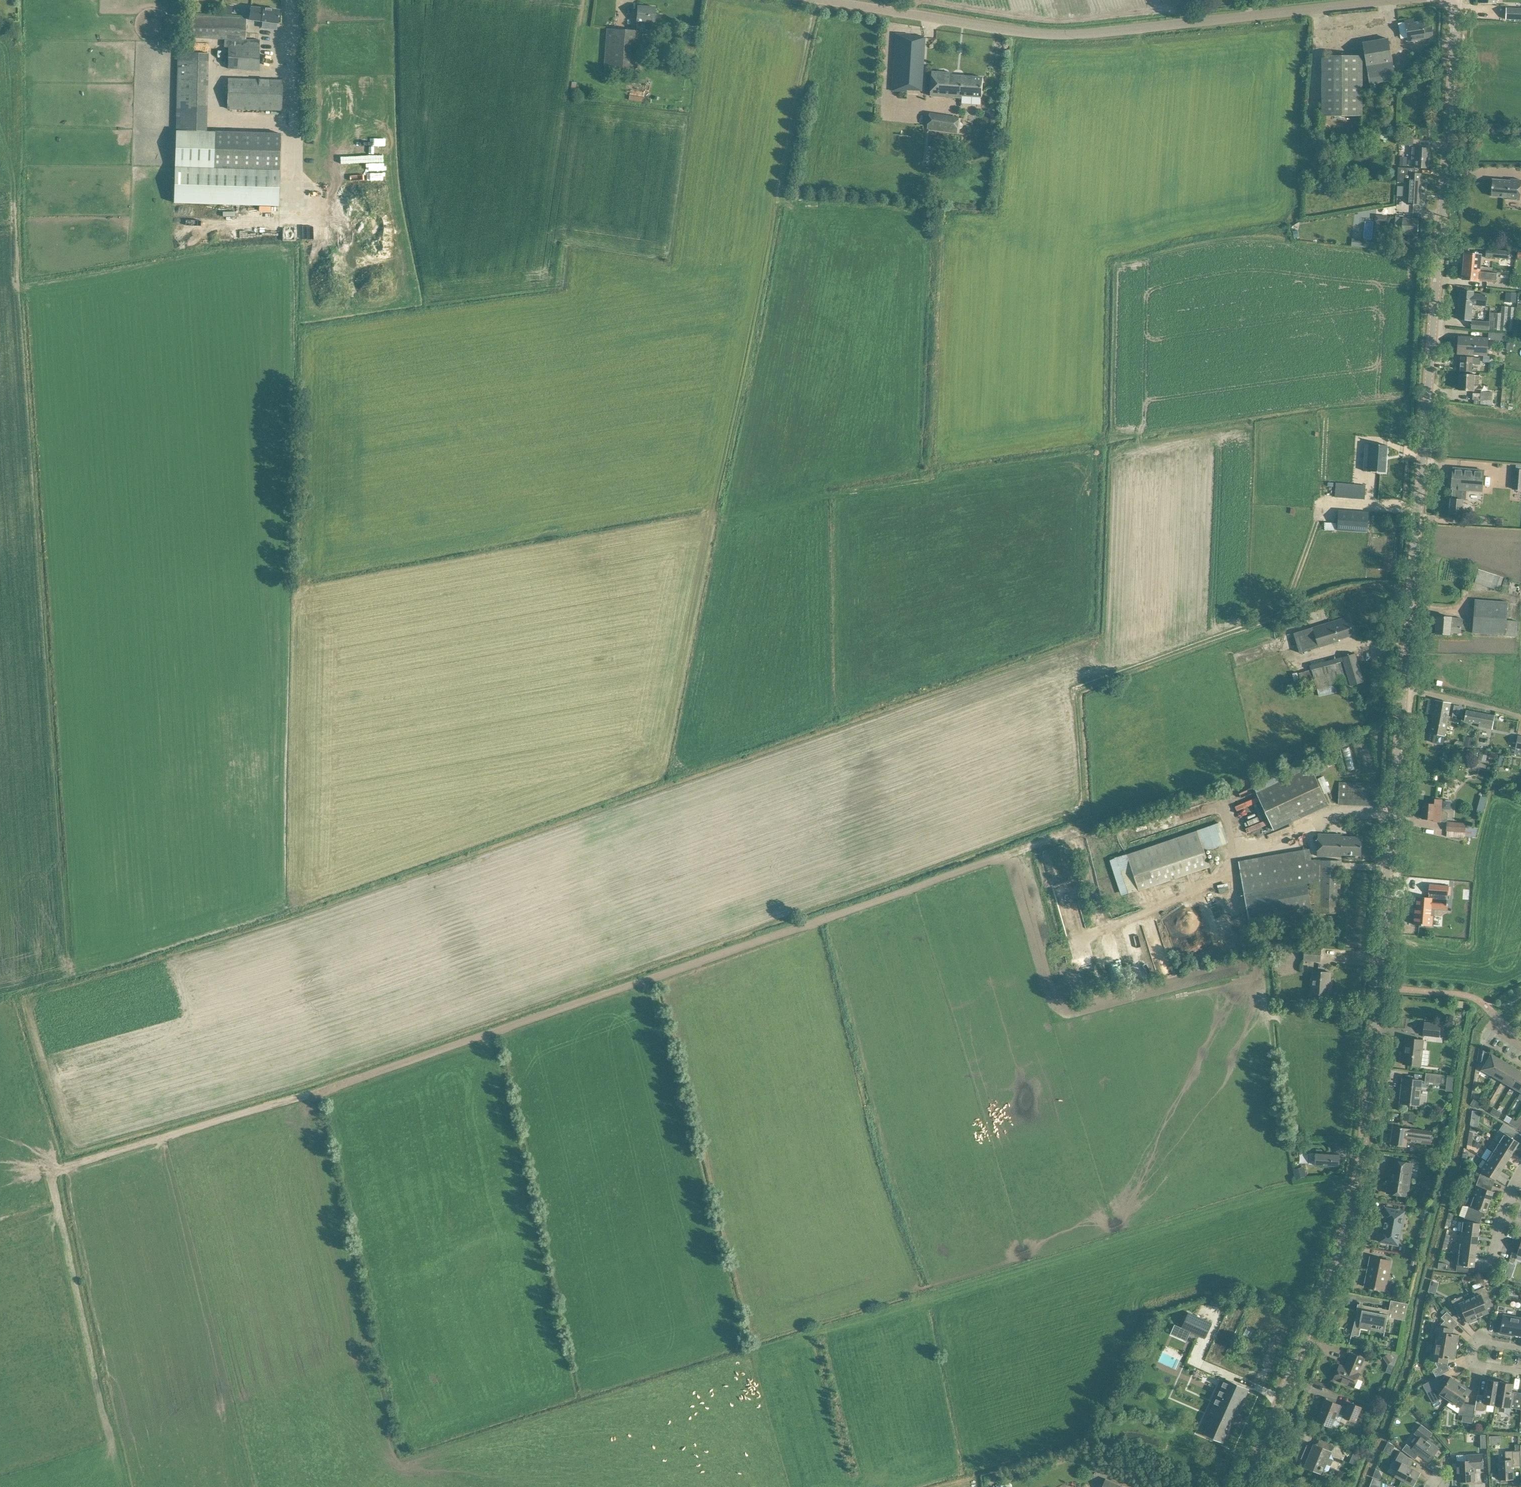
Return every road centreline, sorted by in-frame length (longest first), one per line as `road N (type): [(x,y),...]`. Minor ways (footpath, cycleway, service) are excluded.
road 1 (unclassified): [(1242,1486),(1331,1276),(1364,1136),(1457,0)]
road 2 (track): [(405,1460),(1278,1191),(1355,1190)]
road 3 (unclassified): [(826,0),(1065,35),(1400,0)]
road 4 (unknown): [(1382,940),(1439,962),(1520,943)]

